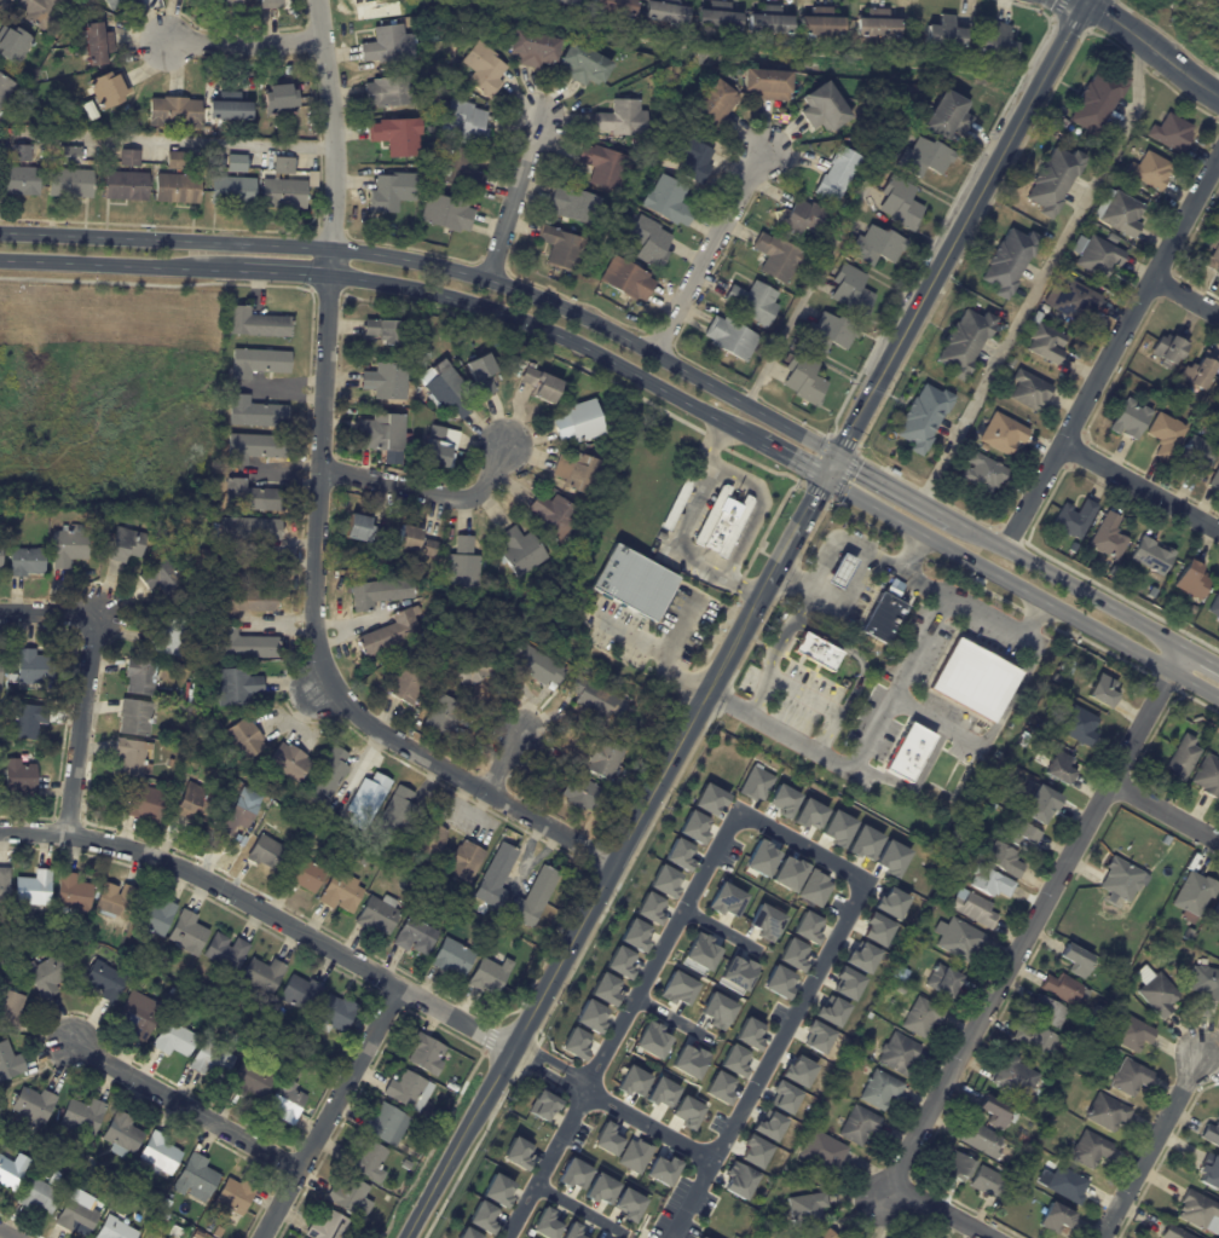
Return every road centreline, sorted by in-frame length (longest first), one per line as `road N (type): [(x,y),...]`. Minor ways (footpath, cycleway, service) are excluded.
road 1 (tertiary): [(1083,0),(406,1237)]
road 2 (secondary): [(838,456),(579,313),(455,268),(333,248),(0,233)]
road 3 (residential): [(331,274),(312,613),(320,664),(337,695),(380,731),(613,863)]
road 4 (residential): [(1184,647),(890,1185),(989,1237)]
road 5 (residential): [(0,831),(103,841),(178,866),(510,1049)]
road 6 (residential): [(736,812),(508,1237)]
road 7 (secondary): [(331,274),(510,314),(758,442)]
road 8 (secondary): [(826,479),(1218,697)]
road 9 (residential): [(1218,157),(1004,548)]
road 10 (residential): [(868,881),(669,1237)]
road 11 (residential): [(0,612),(94,614),(65,834)]
road 12 (residential): [(398,987),(259,1237)]
road 13 (residential): [(318,0),(336,147),(331,274)]
road 14 (secondary): [(1184,647),(953,520)]
road 15 (residential): [(71,1043),(296,1170)]
road 16 (secondary): [(0,261),(242,271)]
road 17 (residential): [(761,160),(655,355)]
road 18 (residential): [(1202,1053),(1102,1237)]
road 19 (residential): [(323,469),(455,499),(481,487),(502,449)]
road 20 (residential): [(1061,445),(1218,532)]
road 21 (tertiary): [(1218,97),(1086,0)]
road 22 (residential): [(711,1161),(570,1081)]
road 23 (residential): [(539,125),(491,279)]
road 24 (residential): [(174,48),(324,36)]
road 25 (residential): [(868,881),(736,812)]
road 26 (residential): [(1110,782),(1218,842)]

